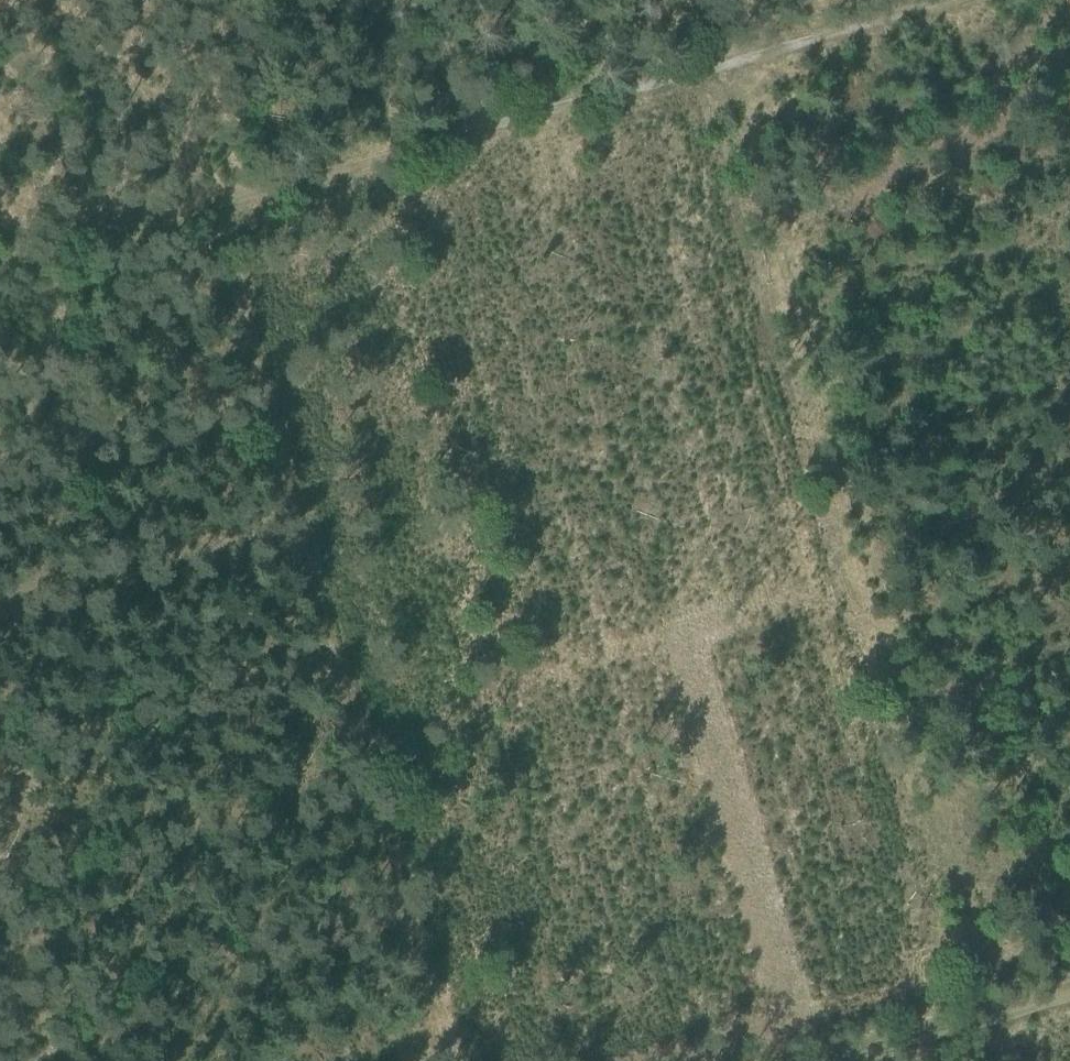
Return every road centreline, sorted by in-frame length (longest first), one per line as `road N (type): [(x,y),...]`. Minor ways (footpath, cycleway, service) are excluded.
road 1 (track): [(801,1060),(1069,986)]

